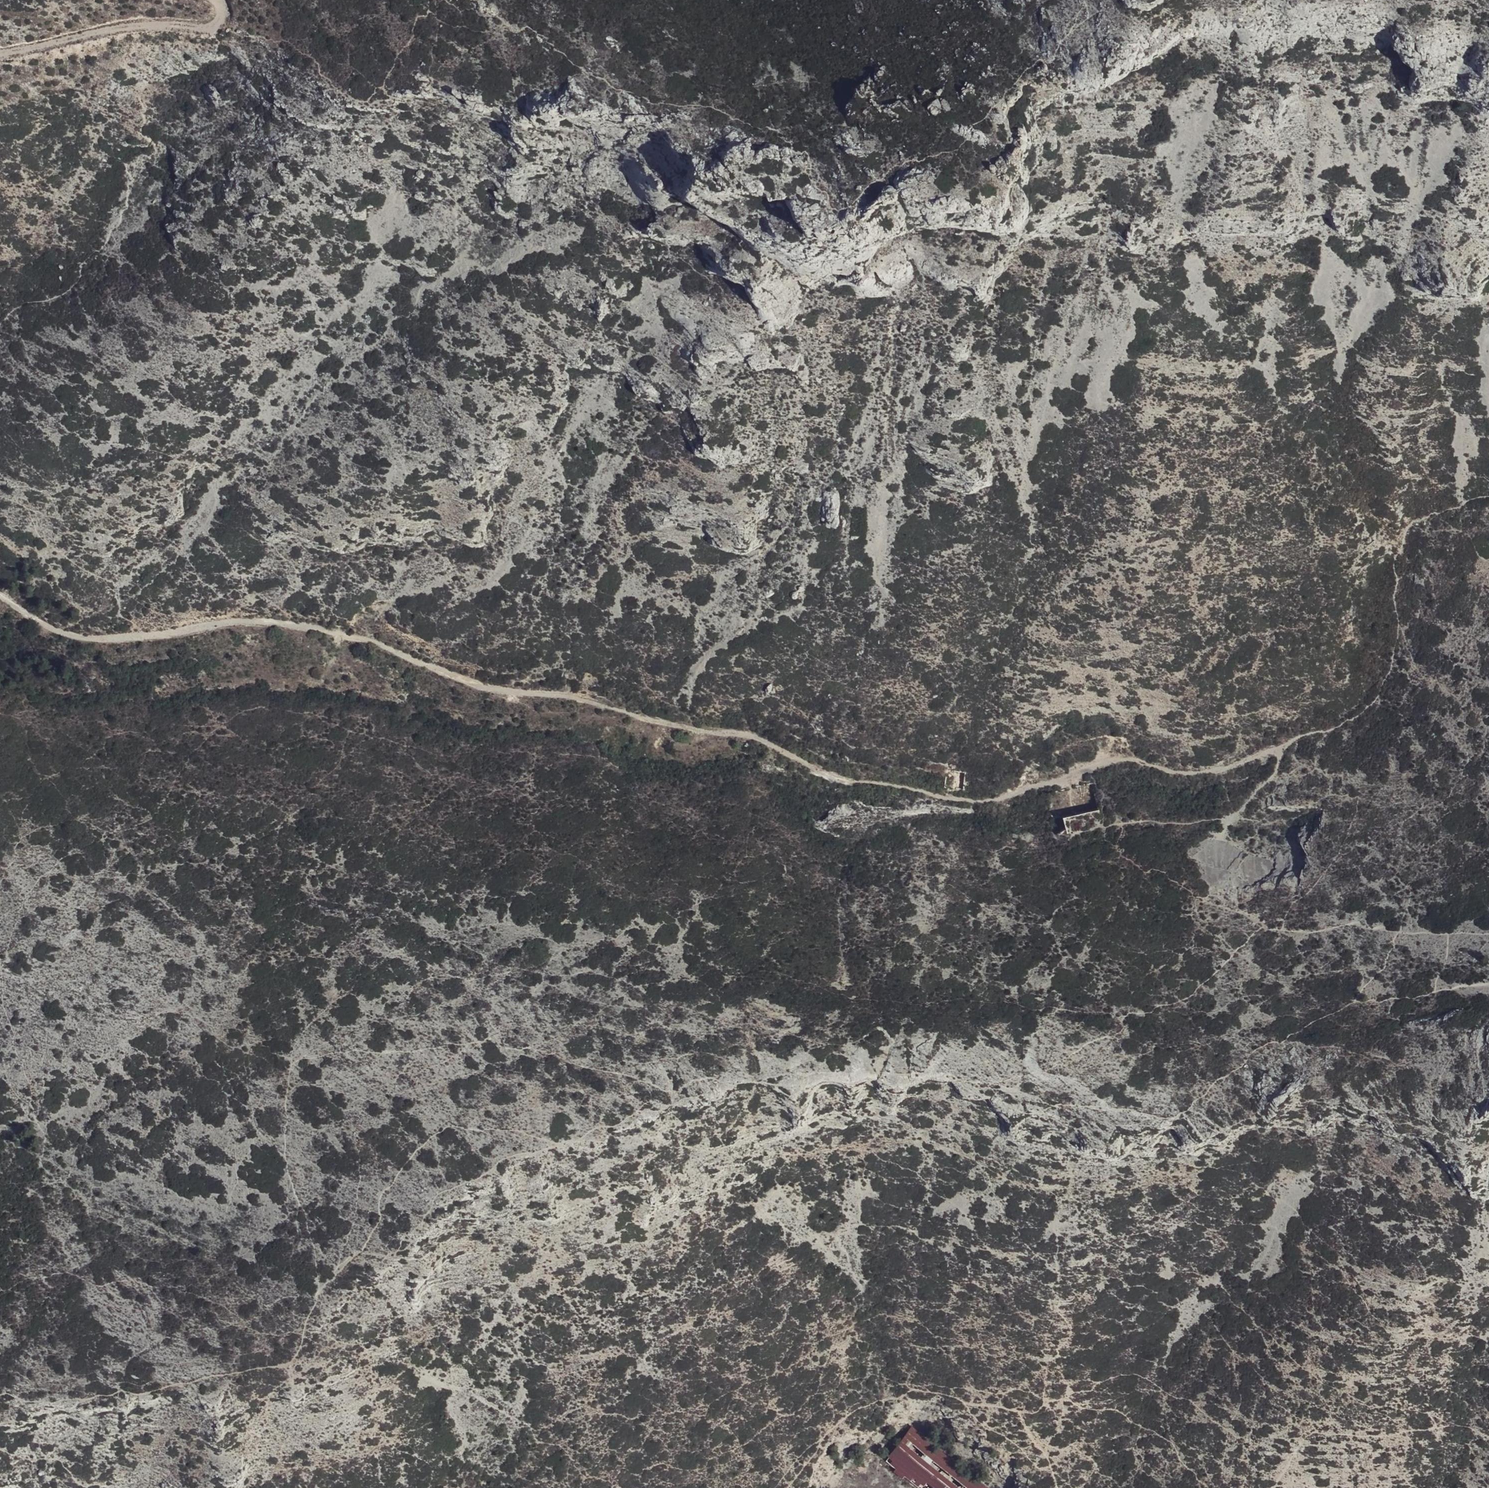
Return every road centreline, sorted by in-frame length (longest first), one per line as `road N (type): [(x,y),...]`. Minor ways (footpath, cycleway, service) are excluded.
road 1 (track): [(0,598),(62,636),(118,640),(263,623),(366,641),(477,685),(757,741),(862,782),(965,804),(990,806),(1111,763),(1211,775),(1313,734)]
road 2 (track): [(0,53),(131,26),(209,28),(225,10),(214,0)]

